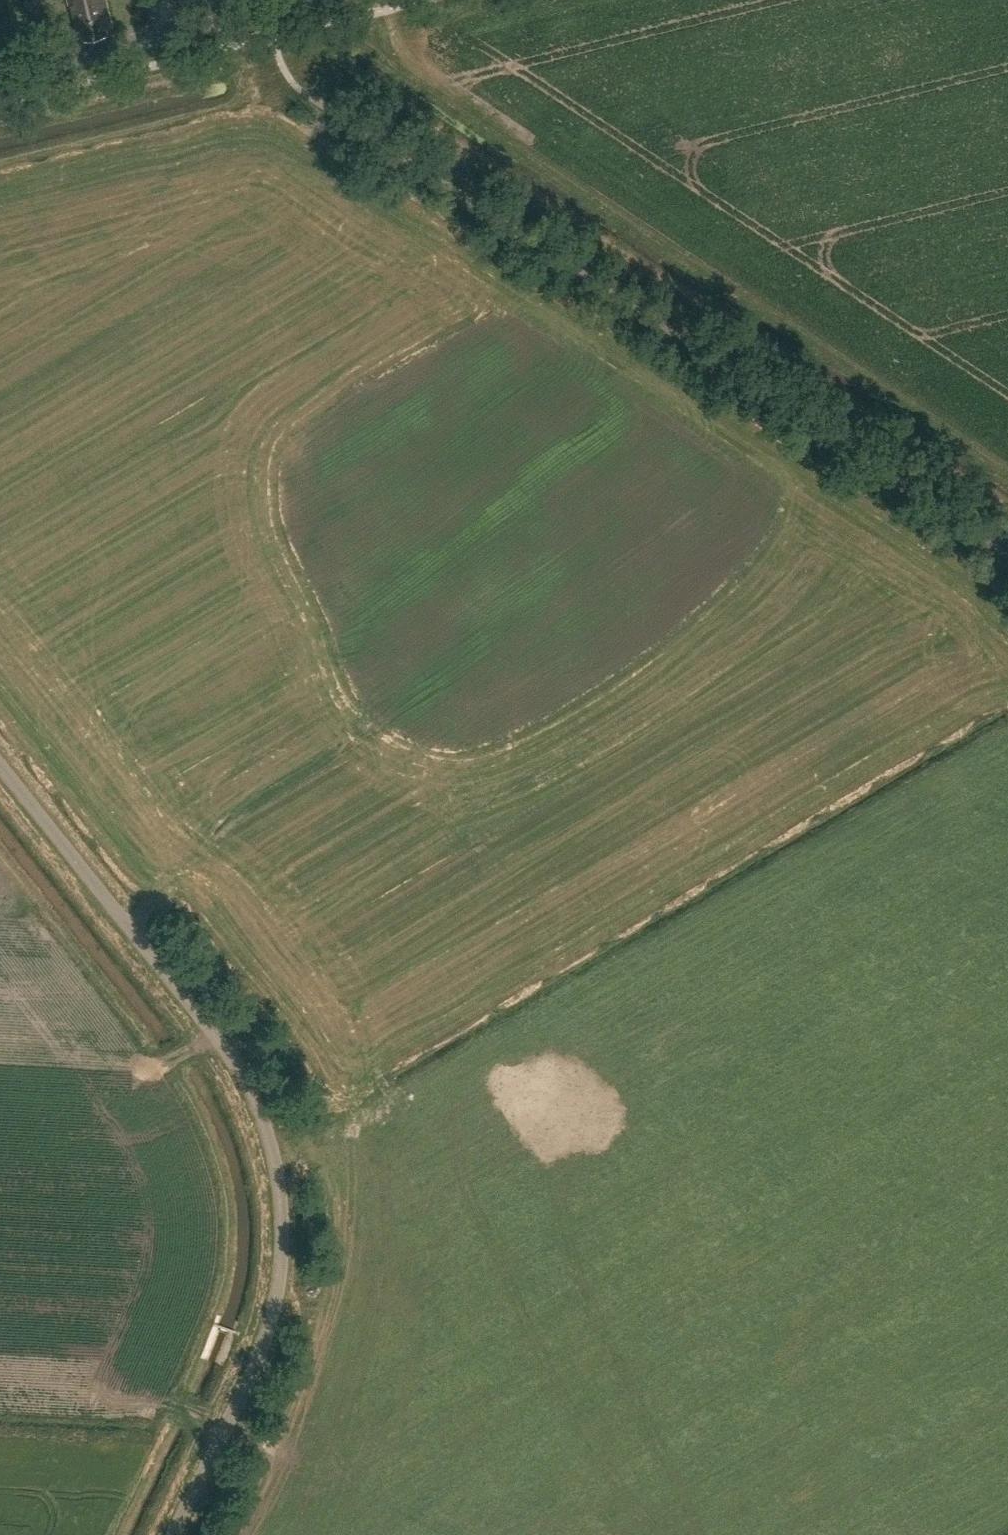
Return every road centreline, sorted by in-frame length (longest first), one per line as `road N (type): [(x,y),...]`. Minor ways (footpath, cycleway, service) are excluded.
road 1 (unclassified): [(171,1534),(273,1308),(282,1256),(274,1157),(245,1082),(213,1032),(0,764)]
road 2 (tertiary): [(301,0),(0,75)]

